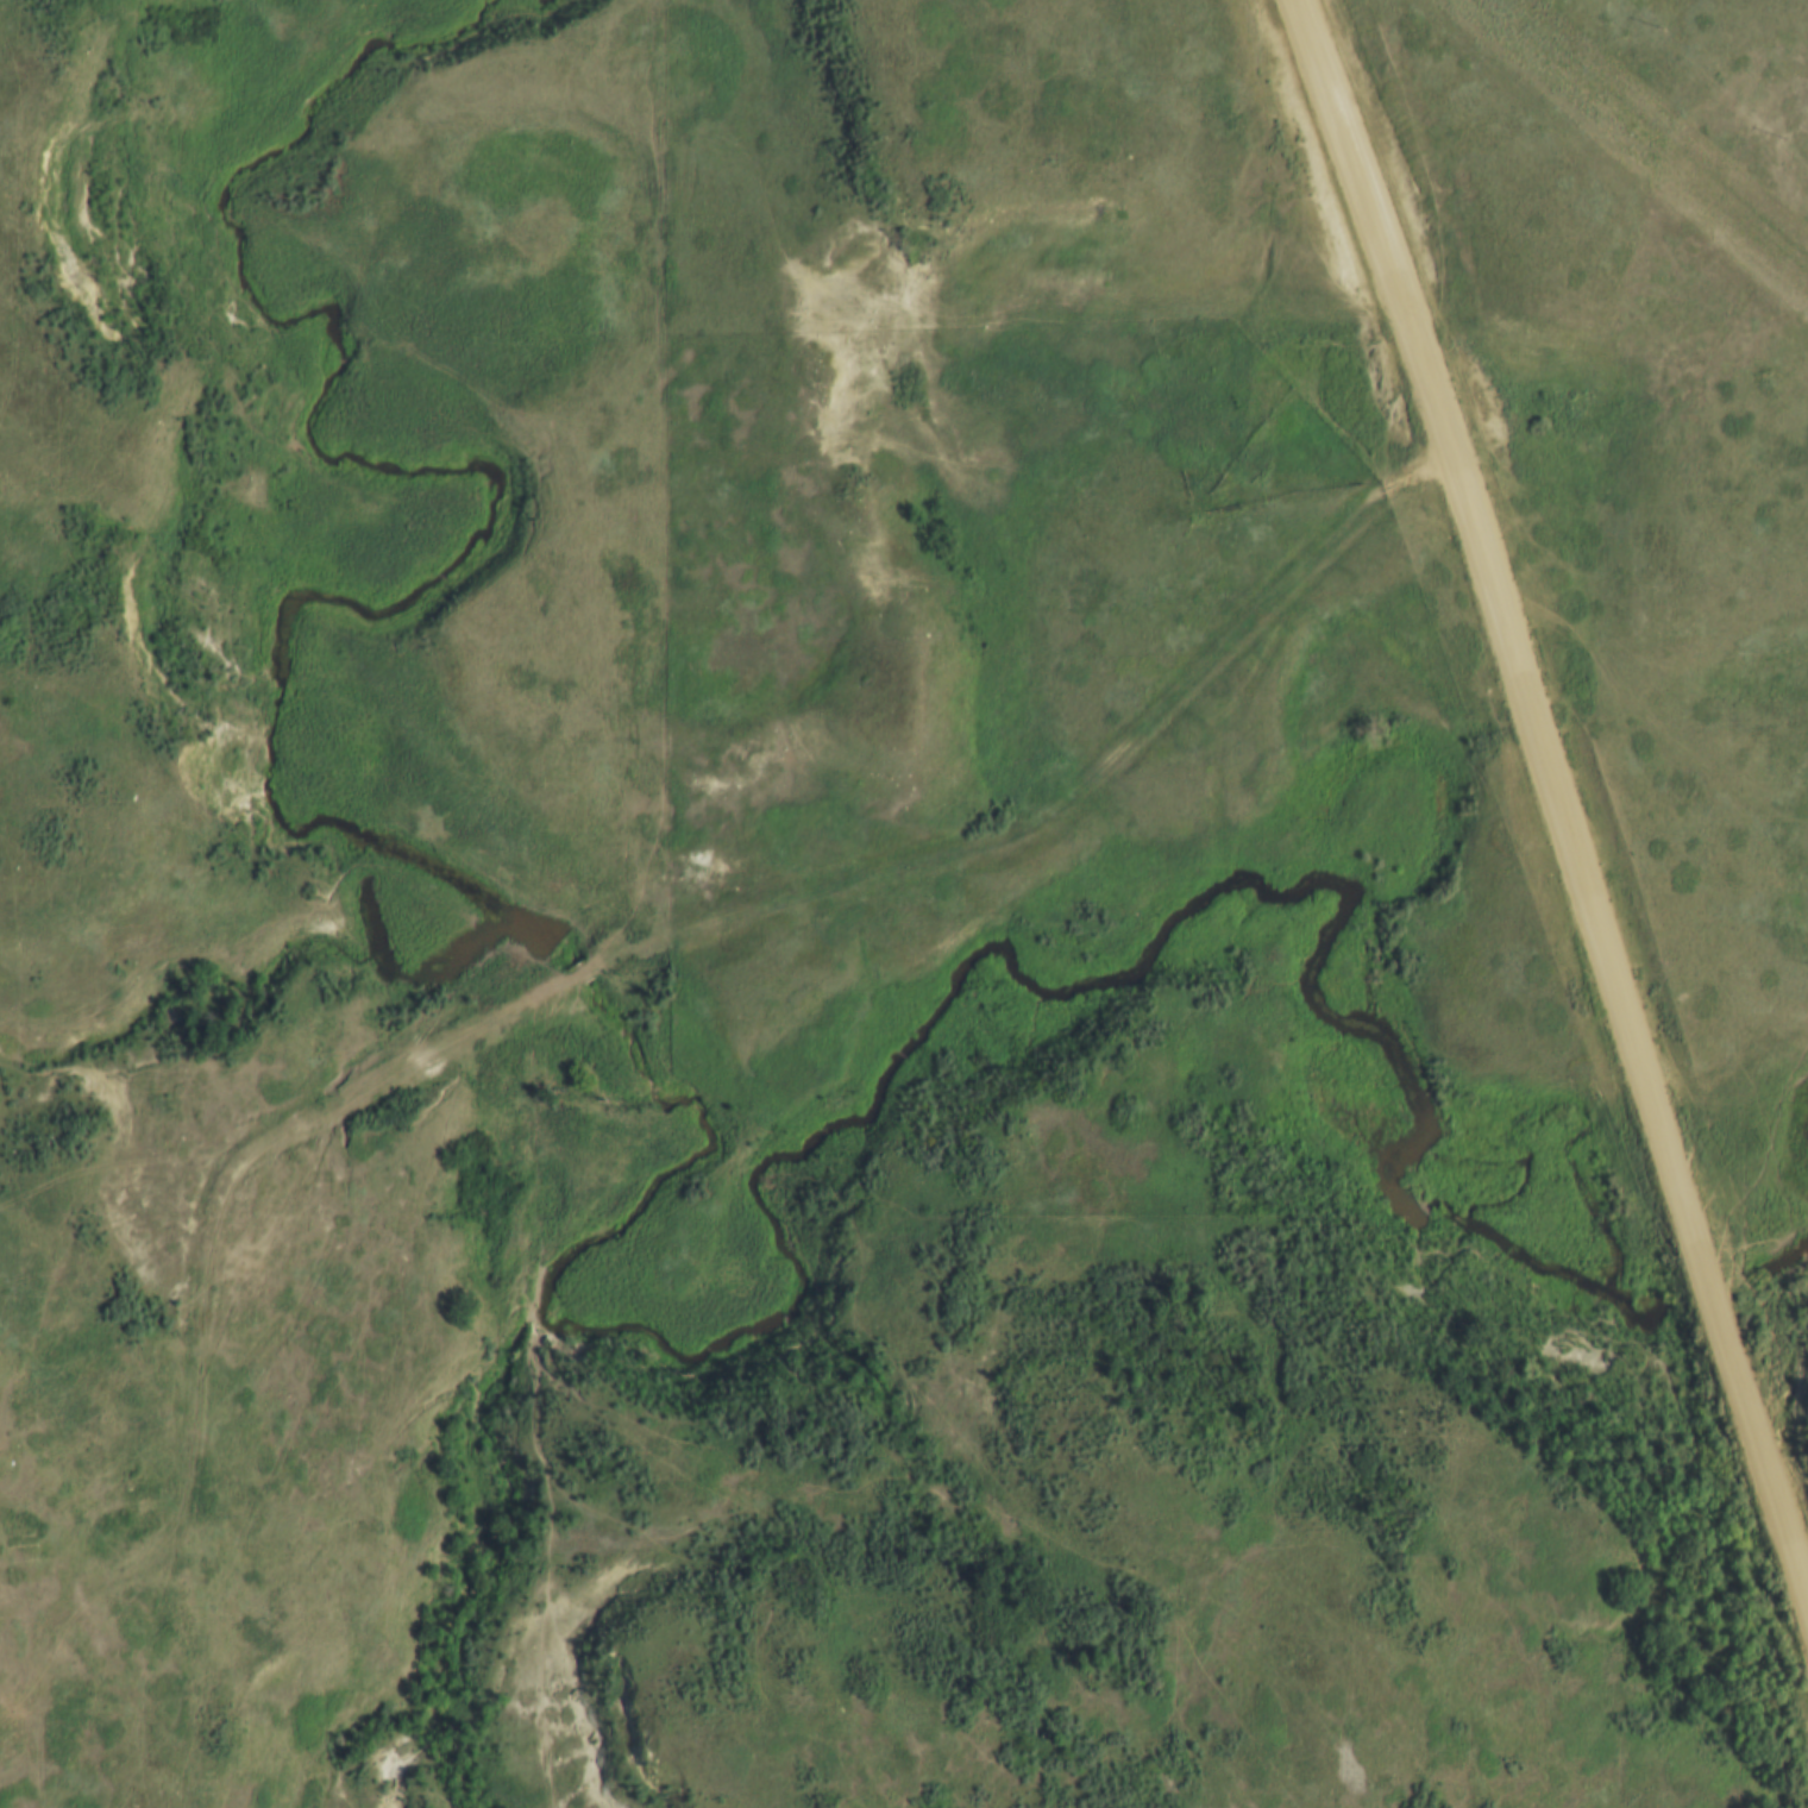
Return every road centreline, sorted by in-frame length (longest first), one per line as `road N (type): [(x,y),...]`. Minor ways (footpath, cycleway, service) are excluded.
road 1 (tertiary): [(1296,0),(1457,462),(1807,1592)]

